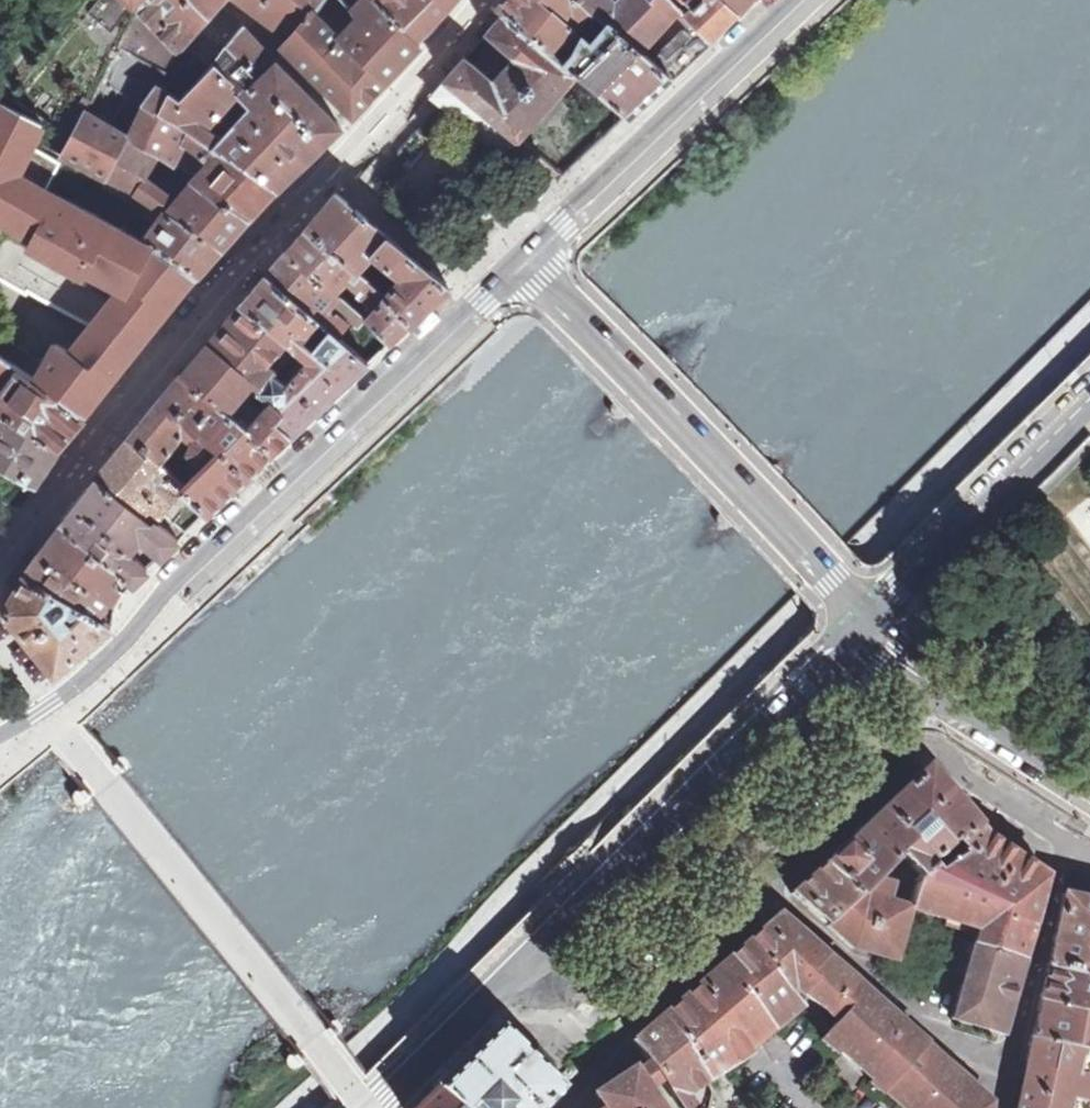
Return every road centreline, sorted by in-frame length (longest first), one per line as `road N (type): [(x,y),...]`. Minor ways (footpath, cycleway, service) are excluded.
road 1 (tertiary): [(1089,319),(437,974),(291,1107)]
road 2 (secondary): [(518,258),(46,713),(0,735)]
road 3 (secondary): [(494,995),(592,980),(911,661)]
road 4 (secondary): [(494,995),(869,624)]
road 5 (secondary): [(518,258),(869,624)]
road 6 (secondary): [(789,0),(518,258)]
road 7 (secondary): [(869,624),(1089,402)]
road 8 (secondary): [(911,661),(1089,780)]
road 9 (secondary): [(371,1107),(494,995)]

